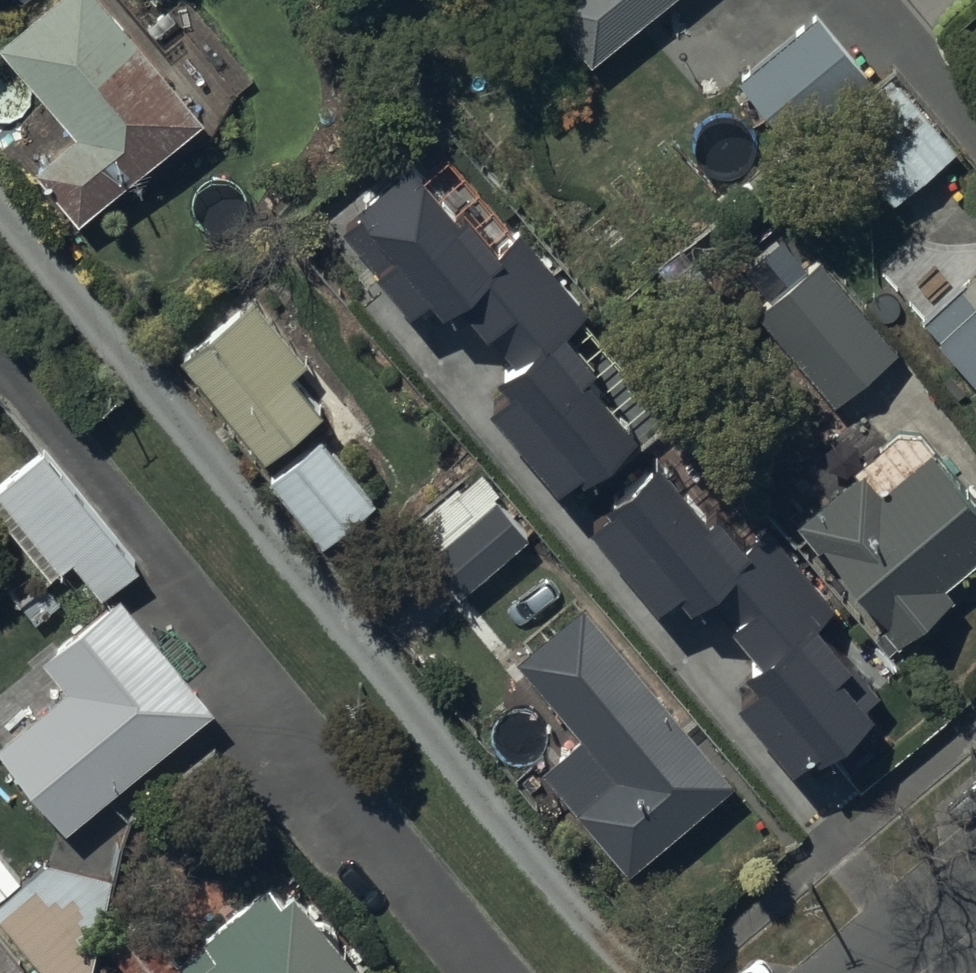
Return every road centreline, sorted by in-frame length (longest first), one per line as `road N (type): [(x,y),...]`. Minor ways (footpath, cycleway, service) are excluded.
road 1 (unclassified): [(975,878),(862,972)]

